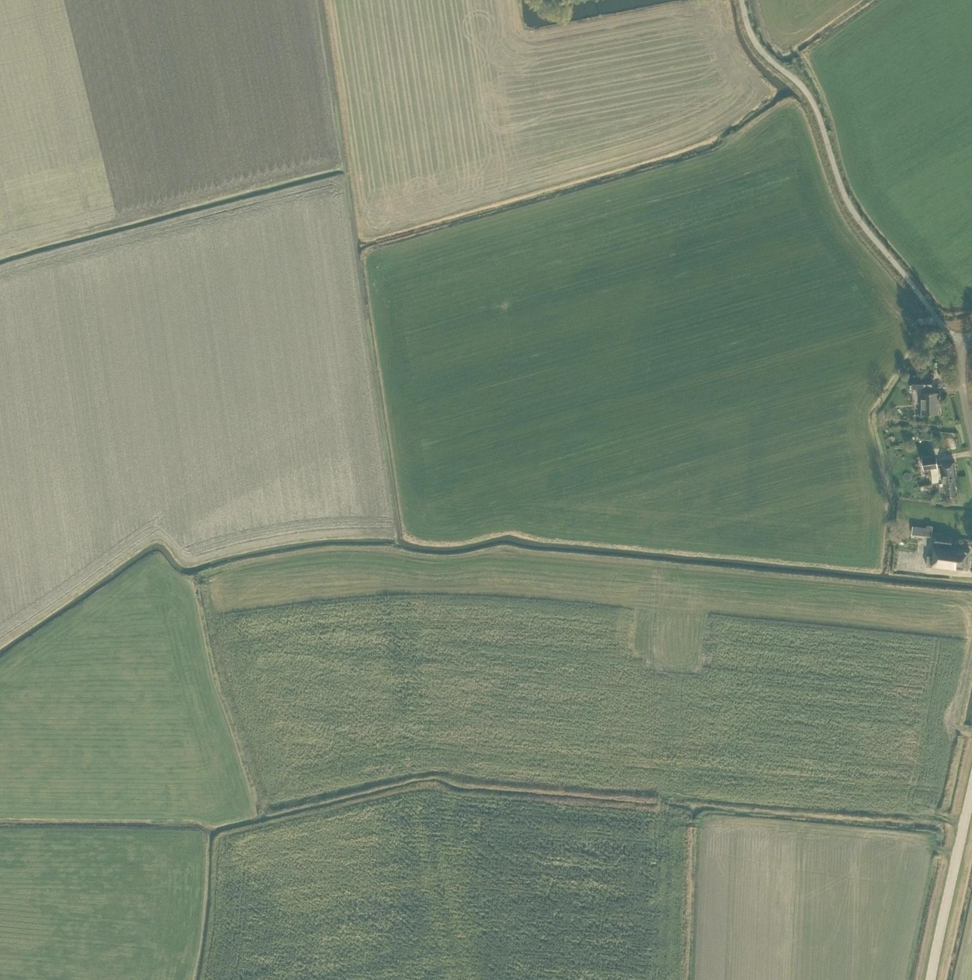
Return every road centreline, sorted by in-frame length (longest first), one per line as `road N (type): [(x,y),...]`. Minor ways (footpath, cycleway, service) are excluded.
road 1 (tertiary): [(931,979),(971,790)]

